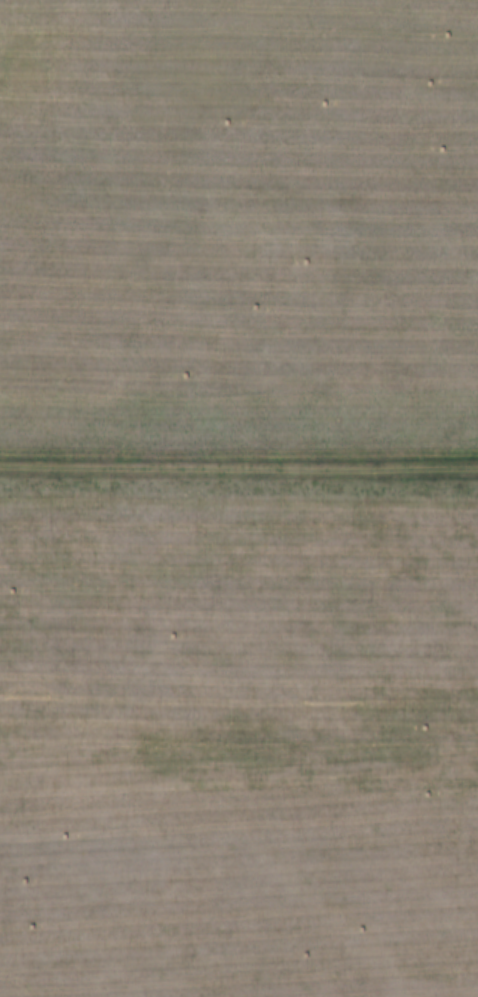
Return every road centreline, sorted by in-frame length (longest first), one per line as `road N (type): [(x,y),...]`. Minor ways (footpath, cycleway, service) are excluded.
road 1 (track): [(477,467),(0,468)]

